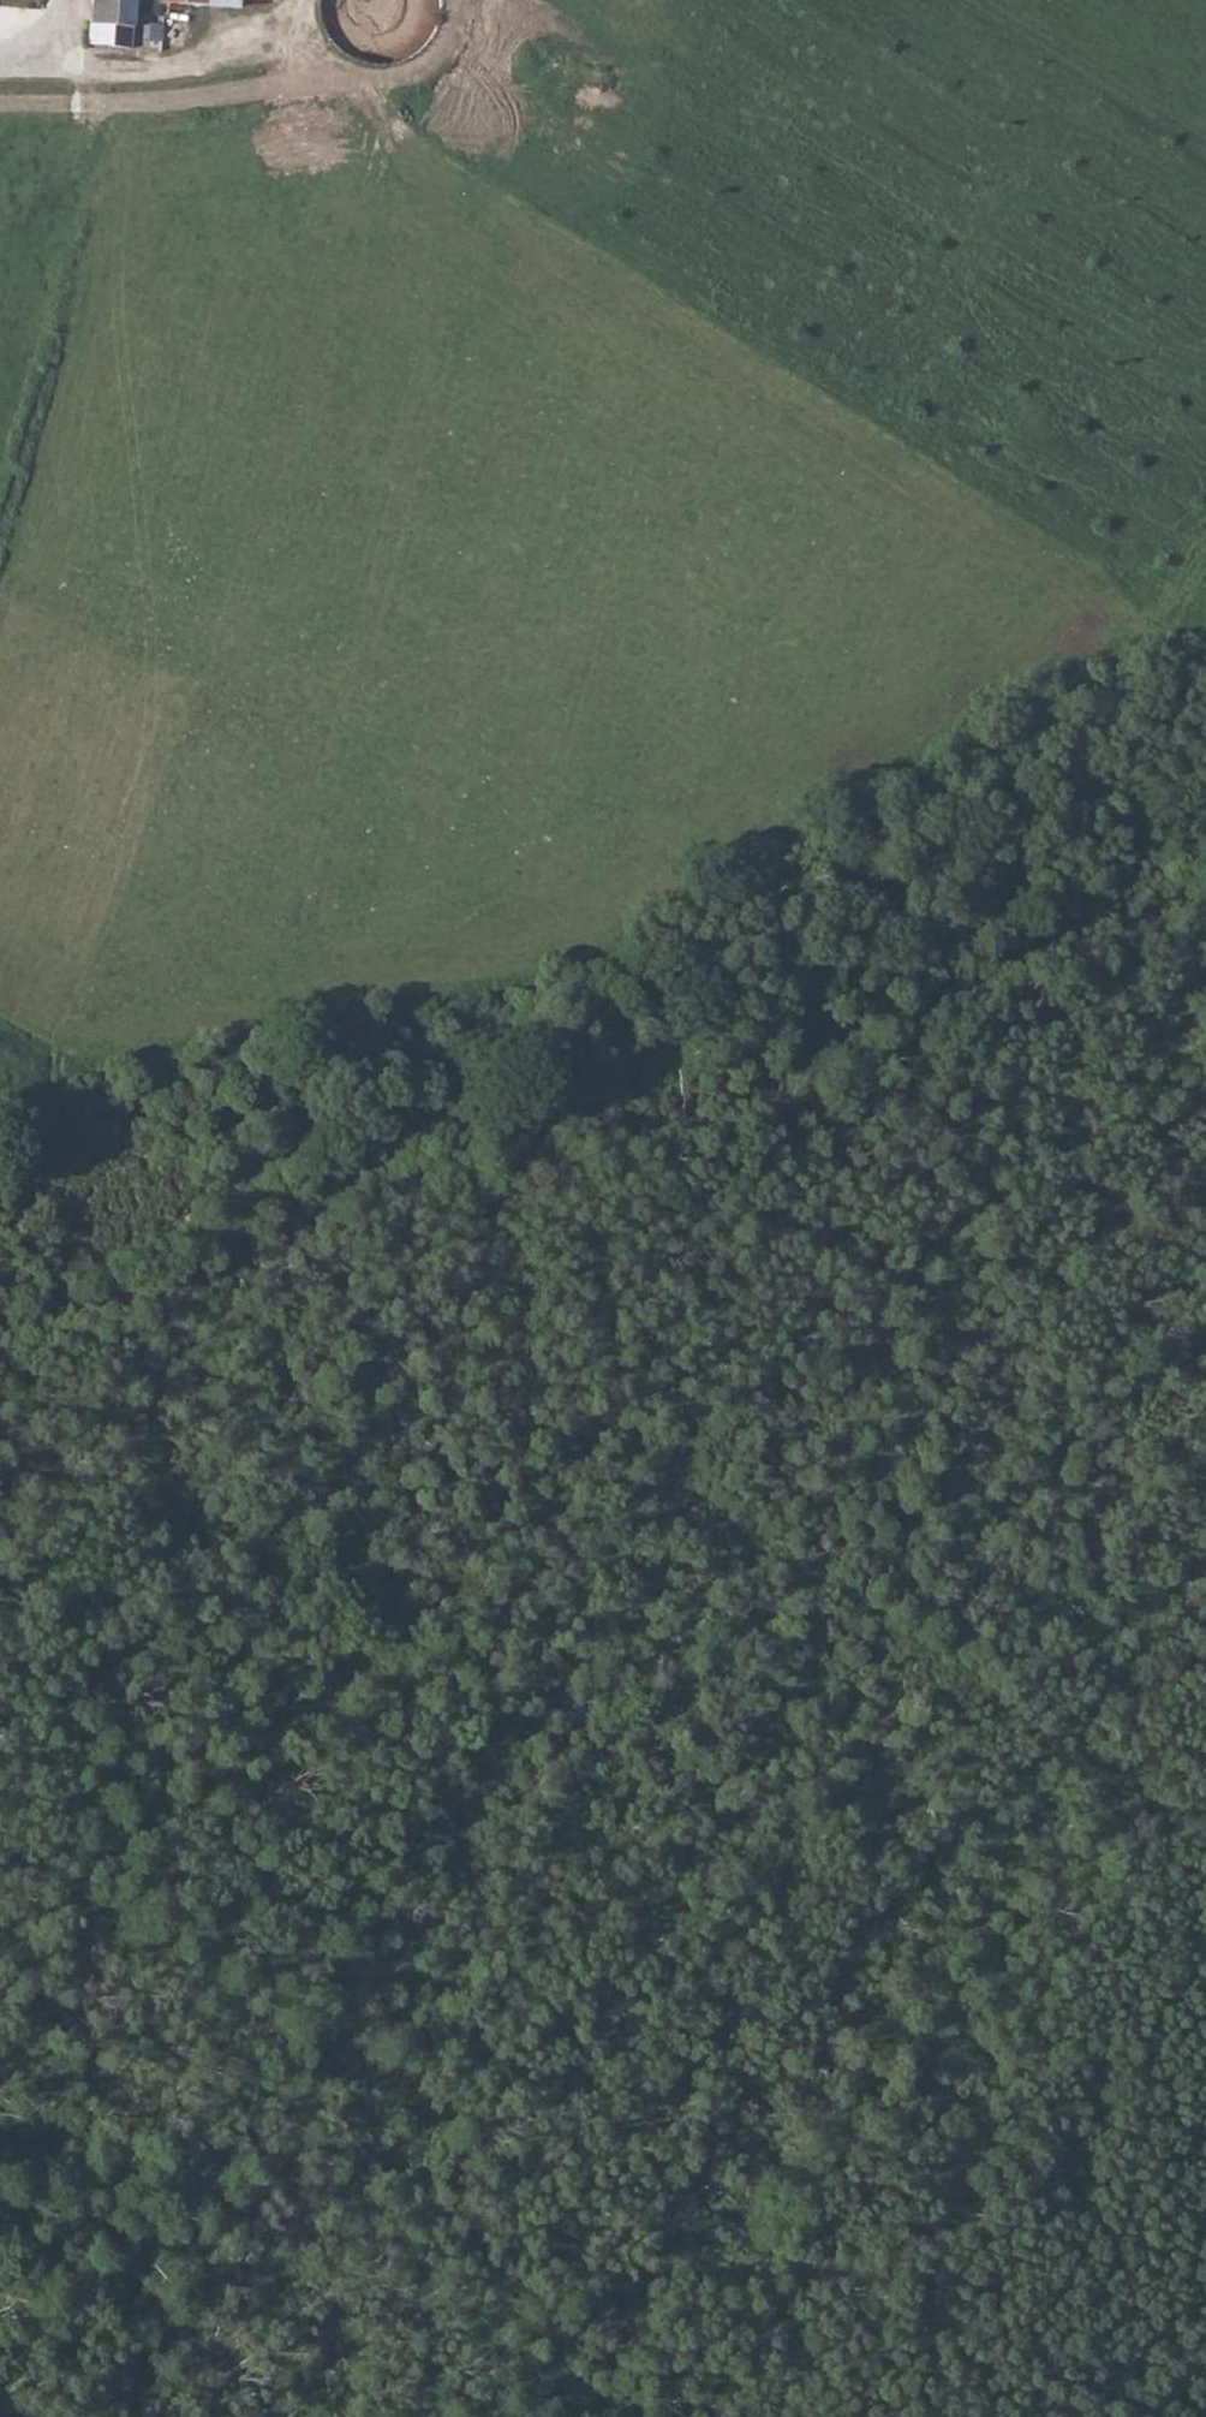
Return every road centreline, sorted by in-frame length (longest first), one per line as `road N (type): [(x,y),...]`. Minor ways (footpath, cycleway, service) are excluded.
road 1 (track): [(0,102),(195,100),(431,70),(459,36),(464,0)]

